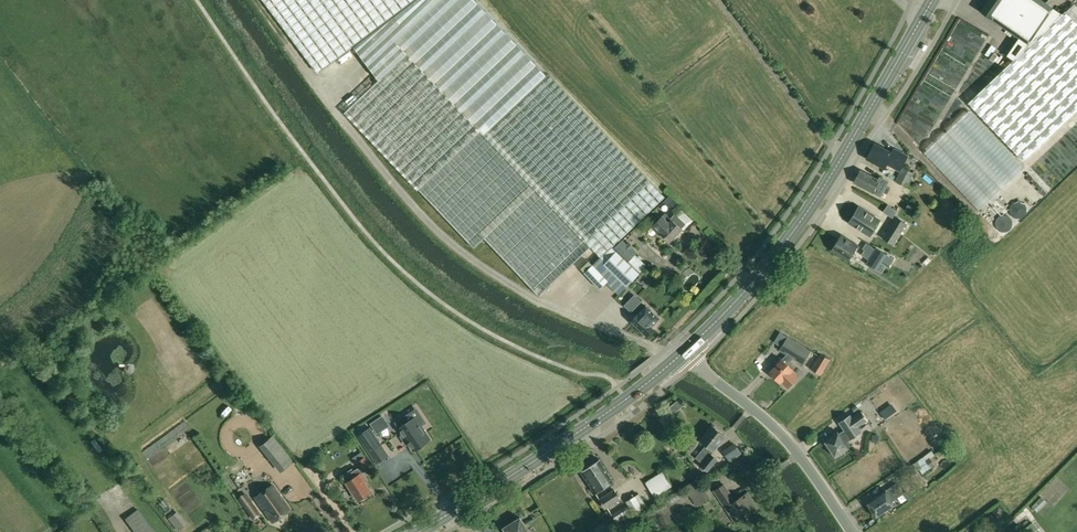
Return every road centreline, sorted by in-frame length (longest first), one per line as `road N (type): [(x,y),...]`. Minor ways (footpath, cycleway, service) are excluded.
road 1 (primary): [(685,352),(769,264),(934,0)]
road 2 (primary): [(422,531),(586,429),(685,352)]
road 3 (tertiary): [(852,531),(793,448),(685,352)]

